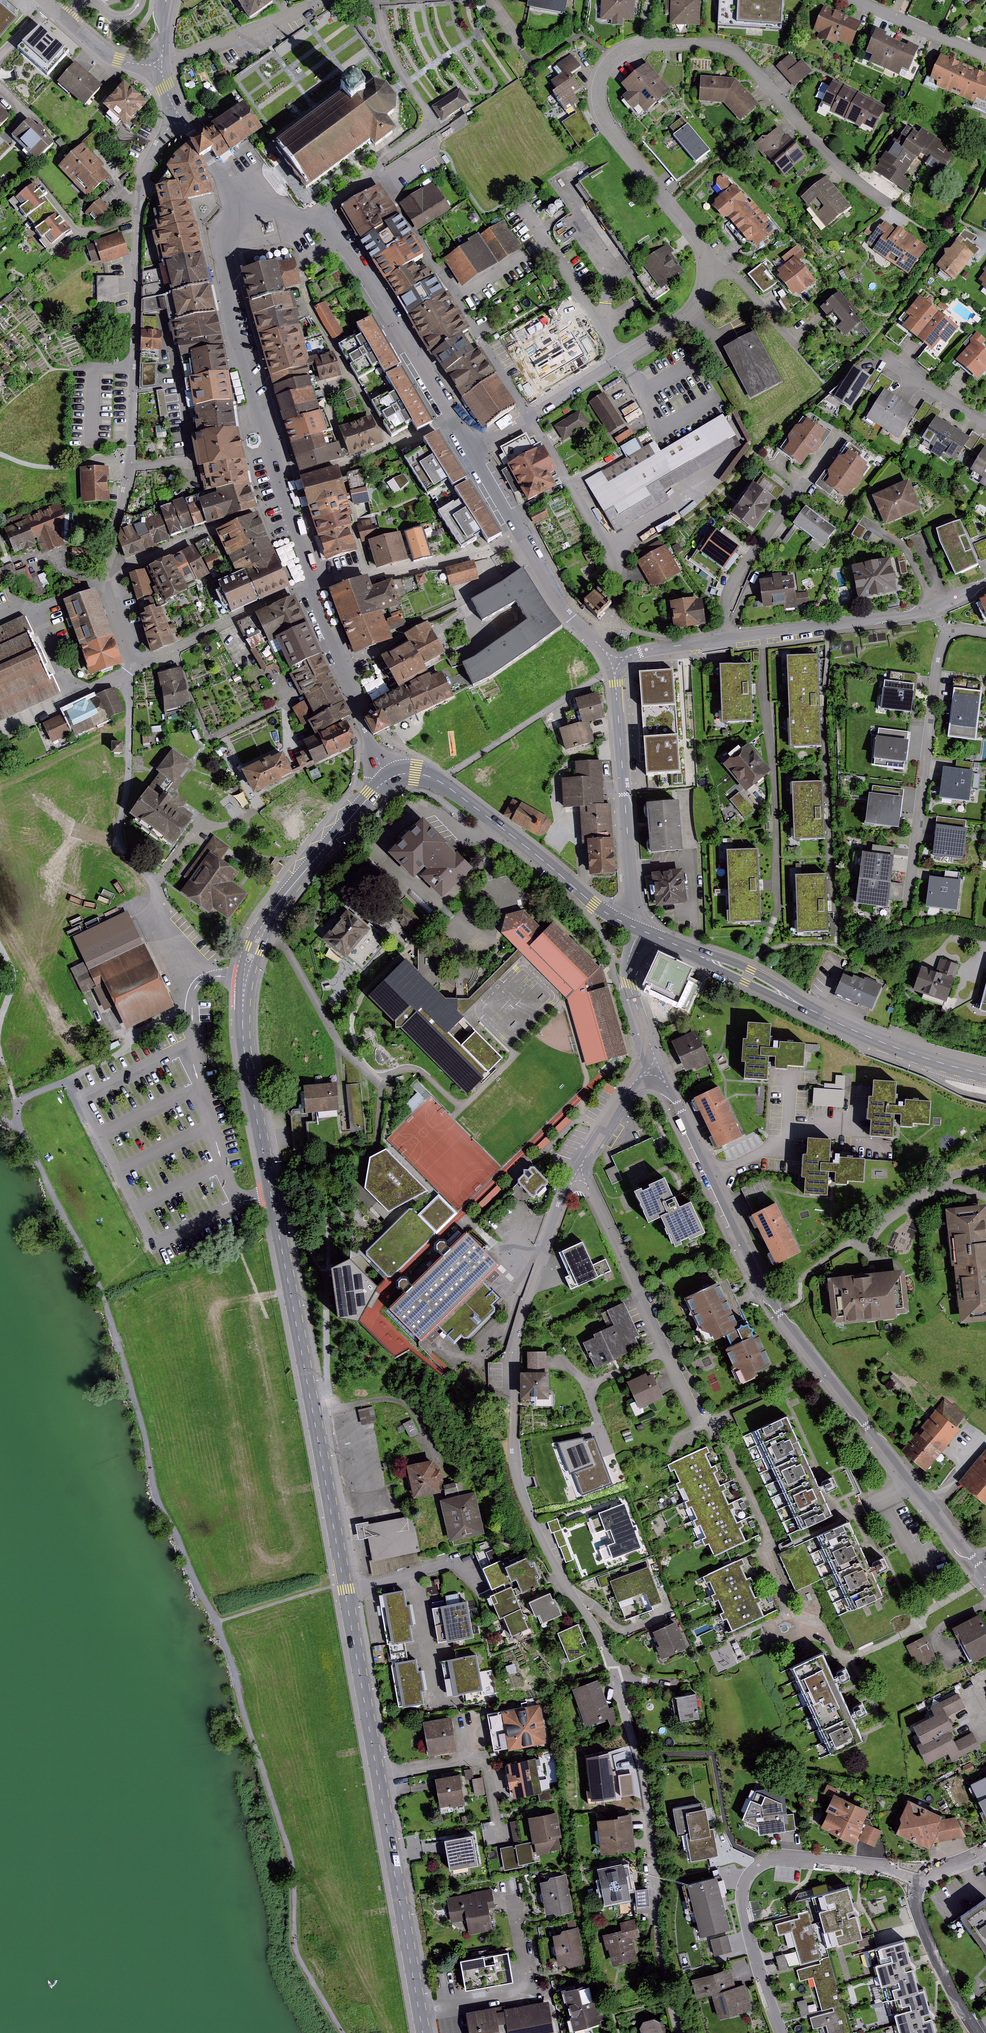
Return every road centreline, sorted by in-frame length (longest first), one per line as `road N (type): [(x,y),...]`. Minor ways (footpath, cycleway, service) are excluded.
road 1 (secondary): [(263,928),(246,971),(245,1061),(422,2032)]
road 2 (residential): [(580,1167),(513,1340),(511,1406),(520,1486),(553,1565),(616,1674),(674,2032)]
road 3 (residential): [(985,1584),(776,1316),(655,1071)]
road 4 (residential): [(178,118),(141,179),(129,468),(108,580)]
road 5 (secondary): [(985,1074),(857,1032),(639,930)]
road 6 (residential): [(910,1873),(776,1856),(749,1870),(743,1915),(780,2032)]
road 7 (residential): [(891,209),(840,169),(731,50),(639,44)]
road 8 (residential): [(985,634),(956,630),(938,647),(907,908)]
road 9 (tertiary): [(283,505),(222,271),(242,213)]
road 10 (secondary): [(626,924),(441,783),(414,773),(387,780)]
road 11 (residential): [(580,1167),(702,1425)]
road 12 (tertiary): [(472,450),(323,218)]
road 13 (residential): [(639,44),(615,57),(599,84),(605,123),(709,262)]
road 14 (residential): [(727,640),(902,619),(985,586)]
road 15 (residential): [(618,664),(633,905),(626,924)]
road 16 (residential): [(836,437),(730,588),(727,640)]
road 17 (residential): [(311,591),(507,544),(517,552)]
road 18 (residential): [(517,552),(517,566),(471,596),(341,661)]
road 19 (secondary): [(387,780),(263,928)]
road 20 (residential): [(137,669),(311,591)]
road 21 (residential): [(108,580),(283,505)]
road 22 (residential): [(158,62),(337,0)]
road 23 (residential): [(374,1079),(336,1039),(316,997),(263,928)]
road 24 (residential): [(468,120),(323,218)]
road 25 (residential): [(976,2032),(930,1946),(910,1873)]
road 26 (residential): [(36,610),(75,698),(137,669)]
road 27 (residential): [(850,0),(985,59)]
road 28 (residential): [(655,1071),(627,973),(639,930)]
road 29 (residential): [(709,262),(707,288),(693,312),(620,357)]
road 30 (residential): [(545,241),(620,357)]
road 31 (residential): [(44,0),(106,56),(158,62)]
road 32 (residential): [(798,352),(746,287),(709,262)]
road 33 (tertiary): [(387,780),(341,661)]
road 34 (residential): [(655,1071),(640,1076),(619,1100),(580,1167)]
road 35 (residential): [(883,359),(985,425)]

